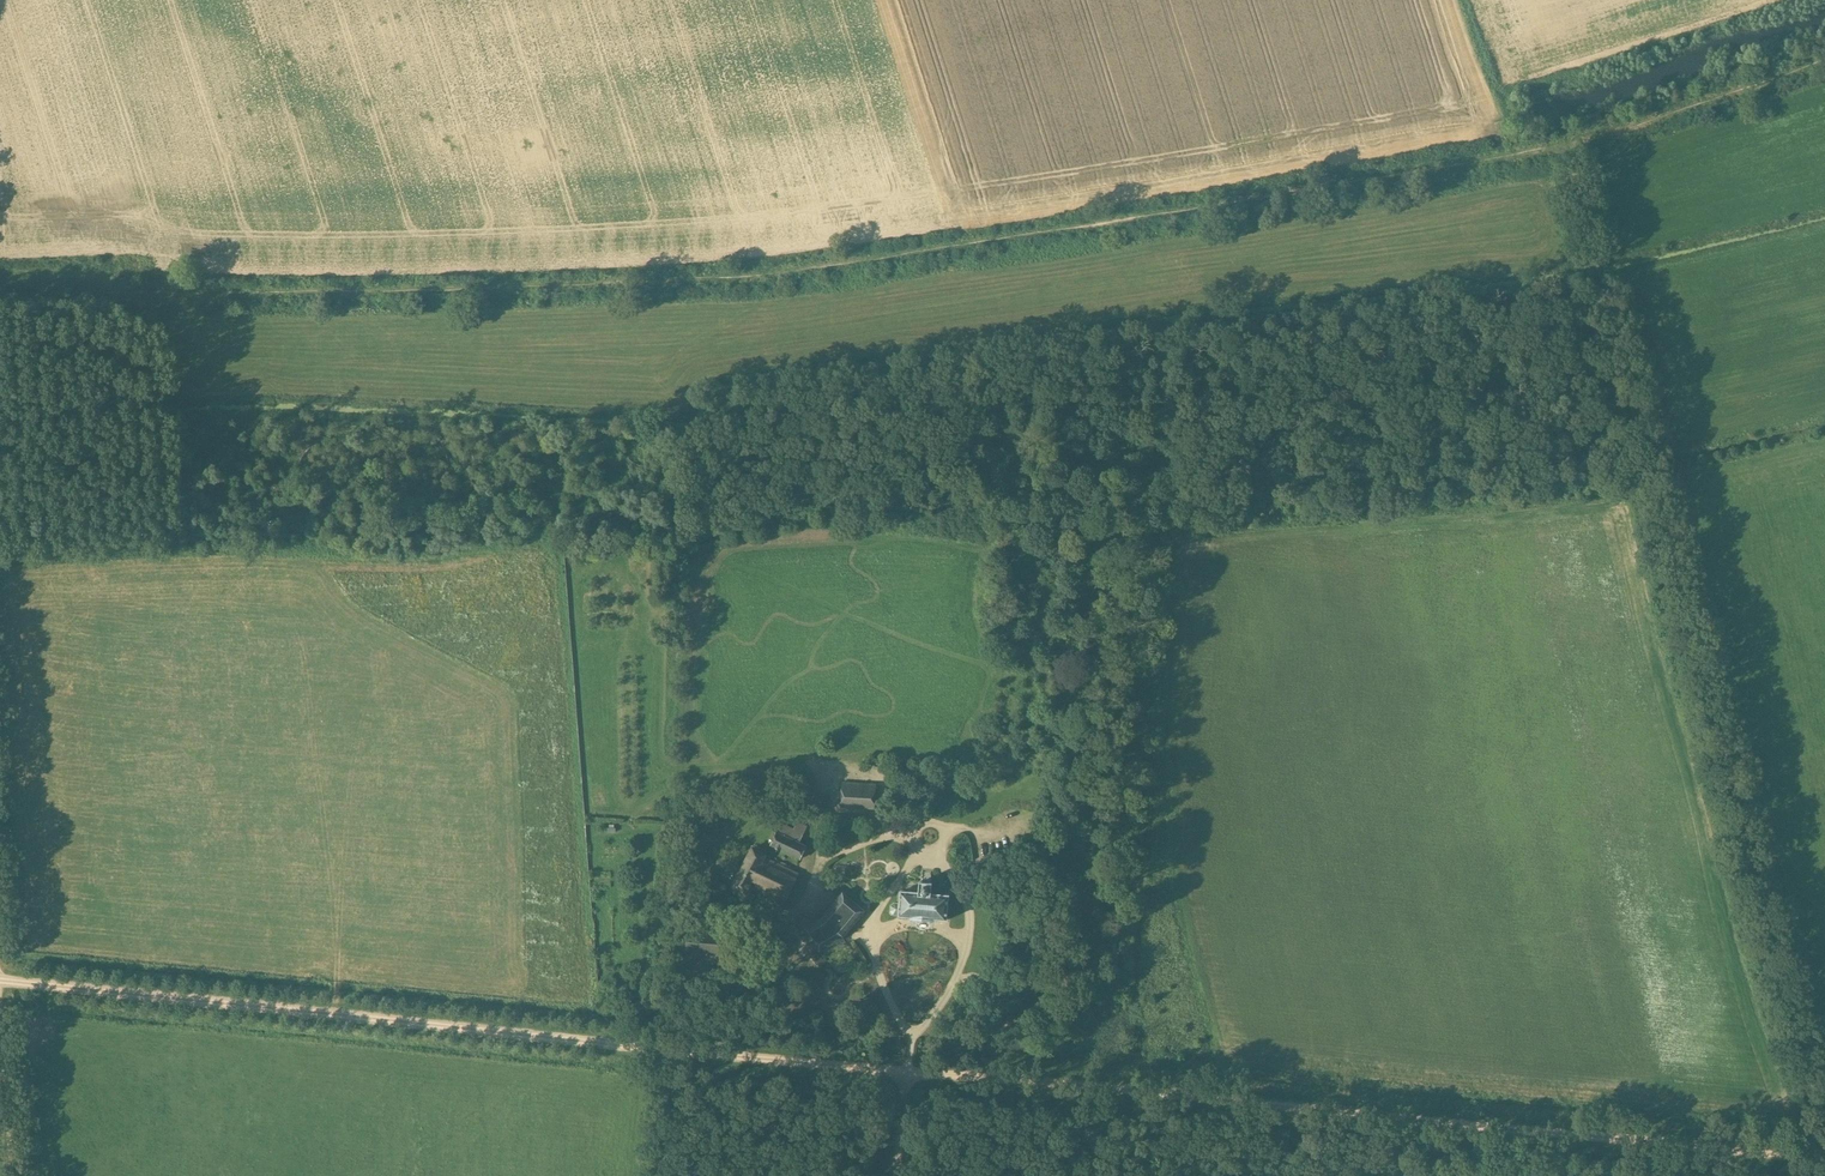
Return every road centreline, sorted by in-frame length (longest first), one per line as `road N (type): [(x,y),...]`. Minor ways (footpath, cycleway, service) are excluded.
road 1 (track): [(1824,1157),(1567,147)]
road 2 (track): [(1824,1157),(905,1071)]
road 3 (track): [(668,1047),(4,980)]
road 4 (track): [(905,1071),(668,1047)]
road 5 (track): [(12,1175),(4,980)]
road 6 (track): [(0,274),(77,272),(118,293),(182,302)]

